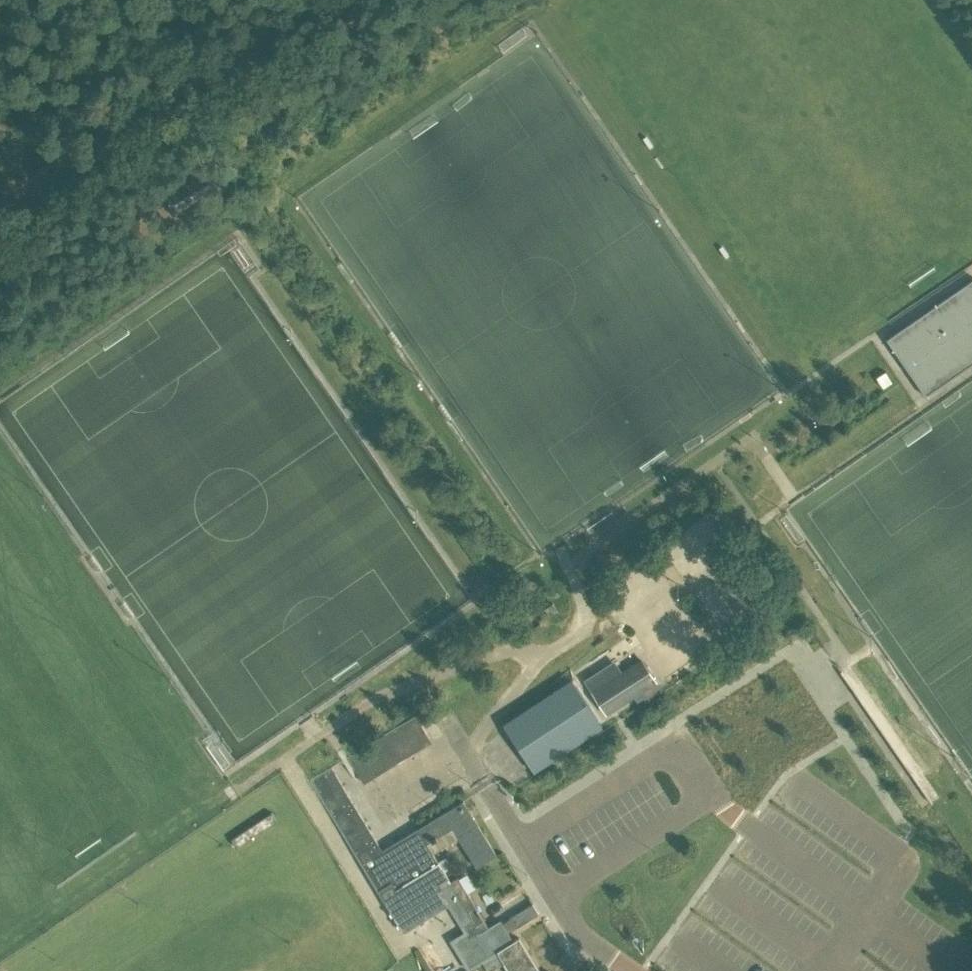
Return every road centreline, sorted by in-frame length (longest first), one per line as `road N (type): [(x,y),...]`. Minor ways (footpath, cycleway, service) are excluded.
road 1 (unclassified): [(0,204),(317,0)]
road 2 (residential): [(491,791),(567,918),(633,970)]

